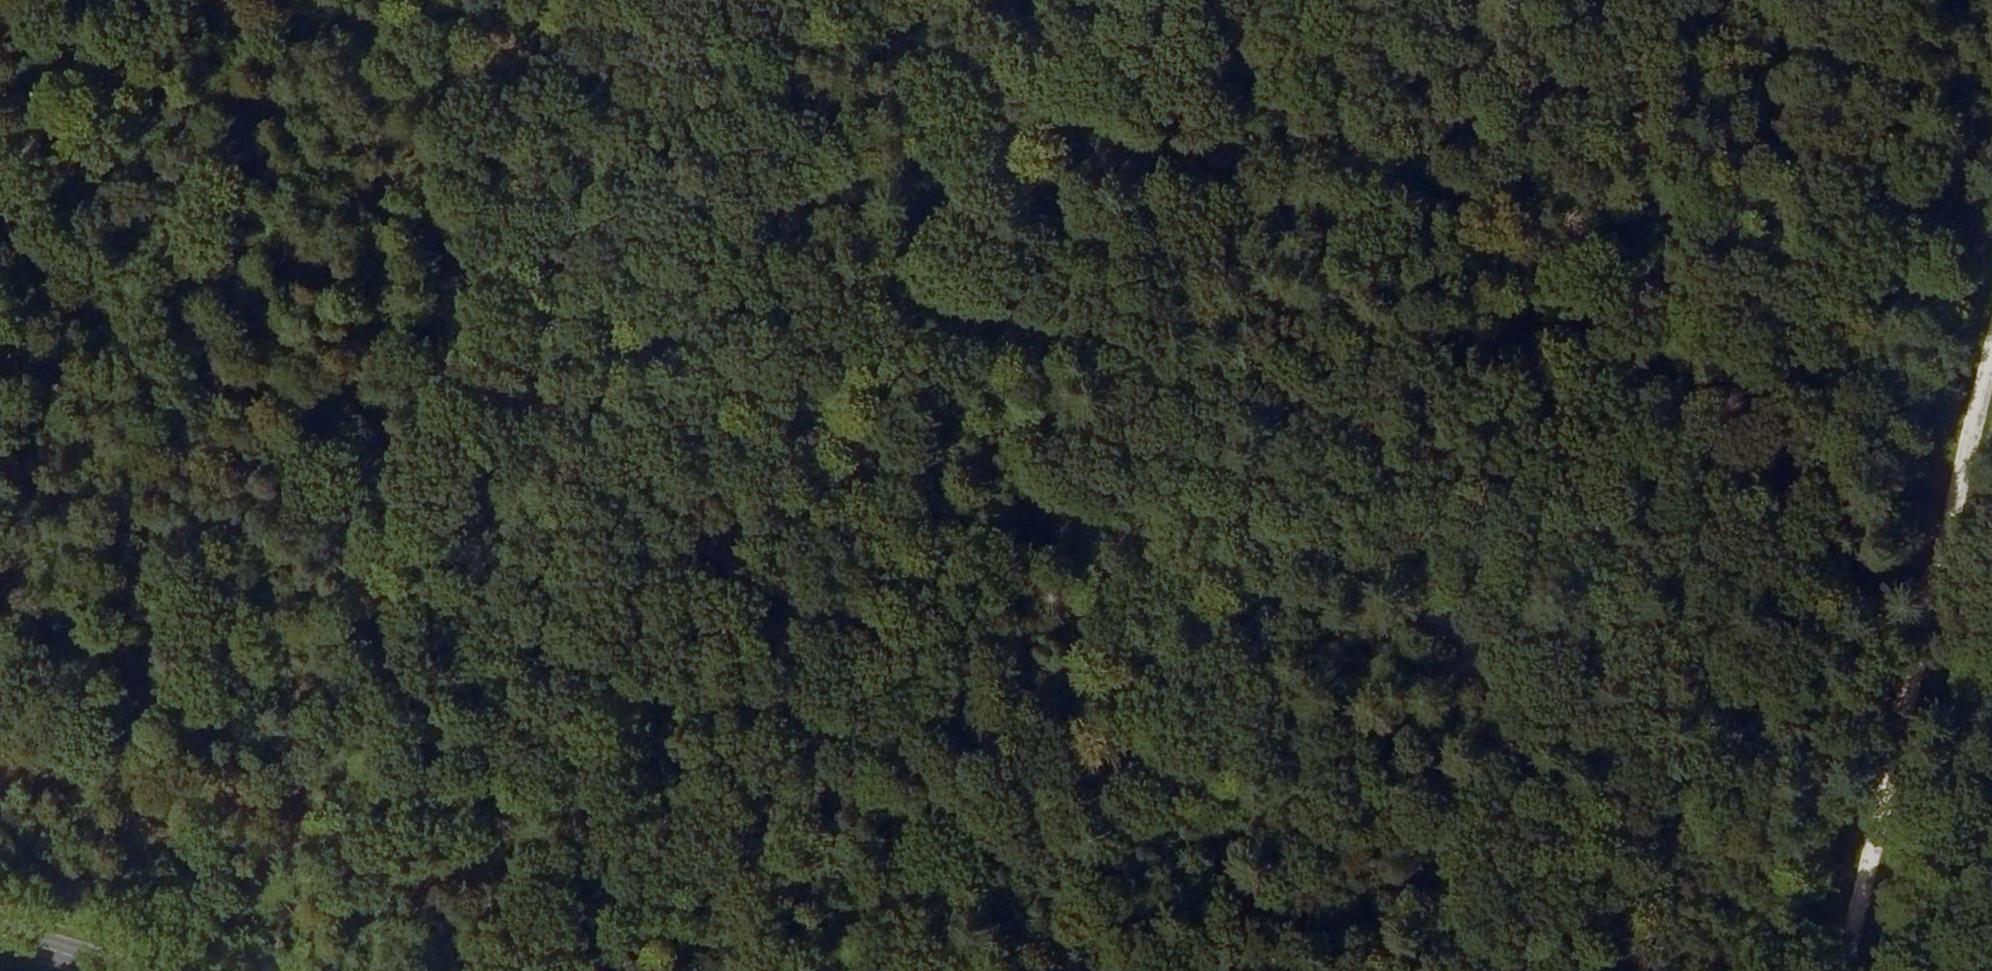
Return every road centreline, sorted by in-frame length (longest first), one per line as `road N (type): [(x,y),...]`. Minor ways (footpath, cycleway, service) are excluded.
road 1 (track): [(1856,970),(1991,407)]
road 2 (secondary): [(0,931),(137,970)]

